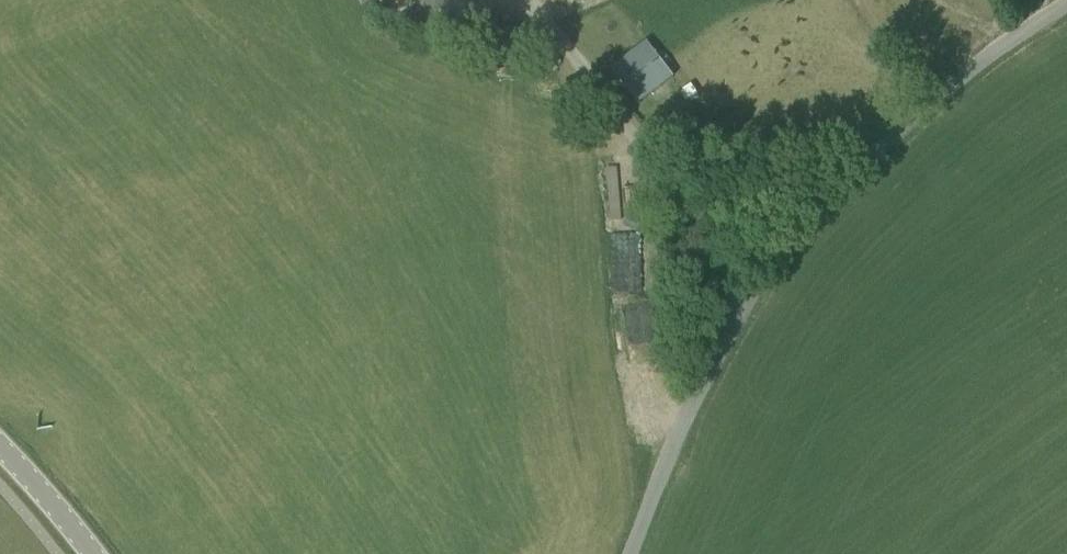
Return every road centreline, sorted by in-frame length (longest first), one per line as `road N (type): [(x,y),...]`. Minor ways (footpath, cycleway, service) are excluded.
road 1 (unclassified): [(639,553),(703,366),(793,201),(909,87),(1037,0)]
road 2 (tertiary): [(97,553),(0,447)]

